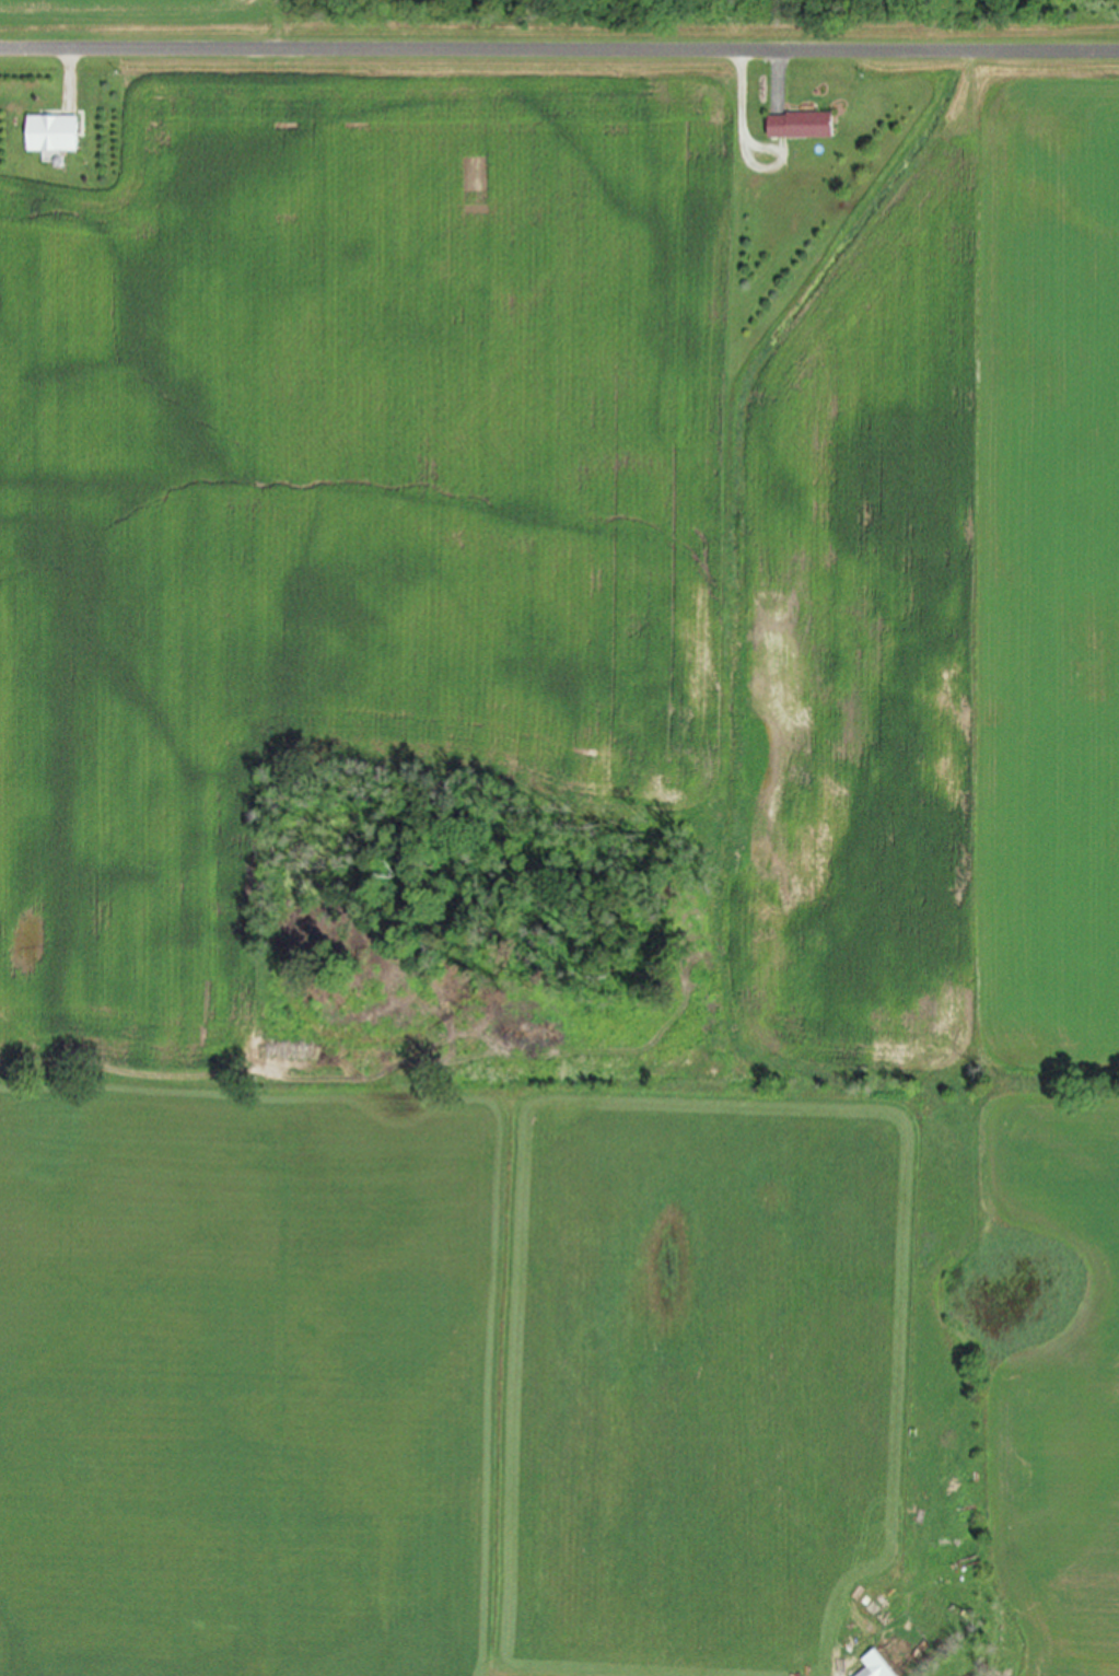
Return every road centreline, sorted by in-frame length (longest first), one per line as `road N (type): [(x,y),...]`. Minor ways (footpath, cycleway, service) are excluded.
road 1 (residential): [(0,49),(1118,51)]

